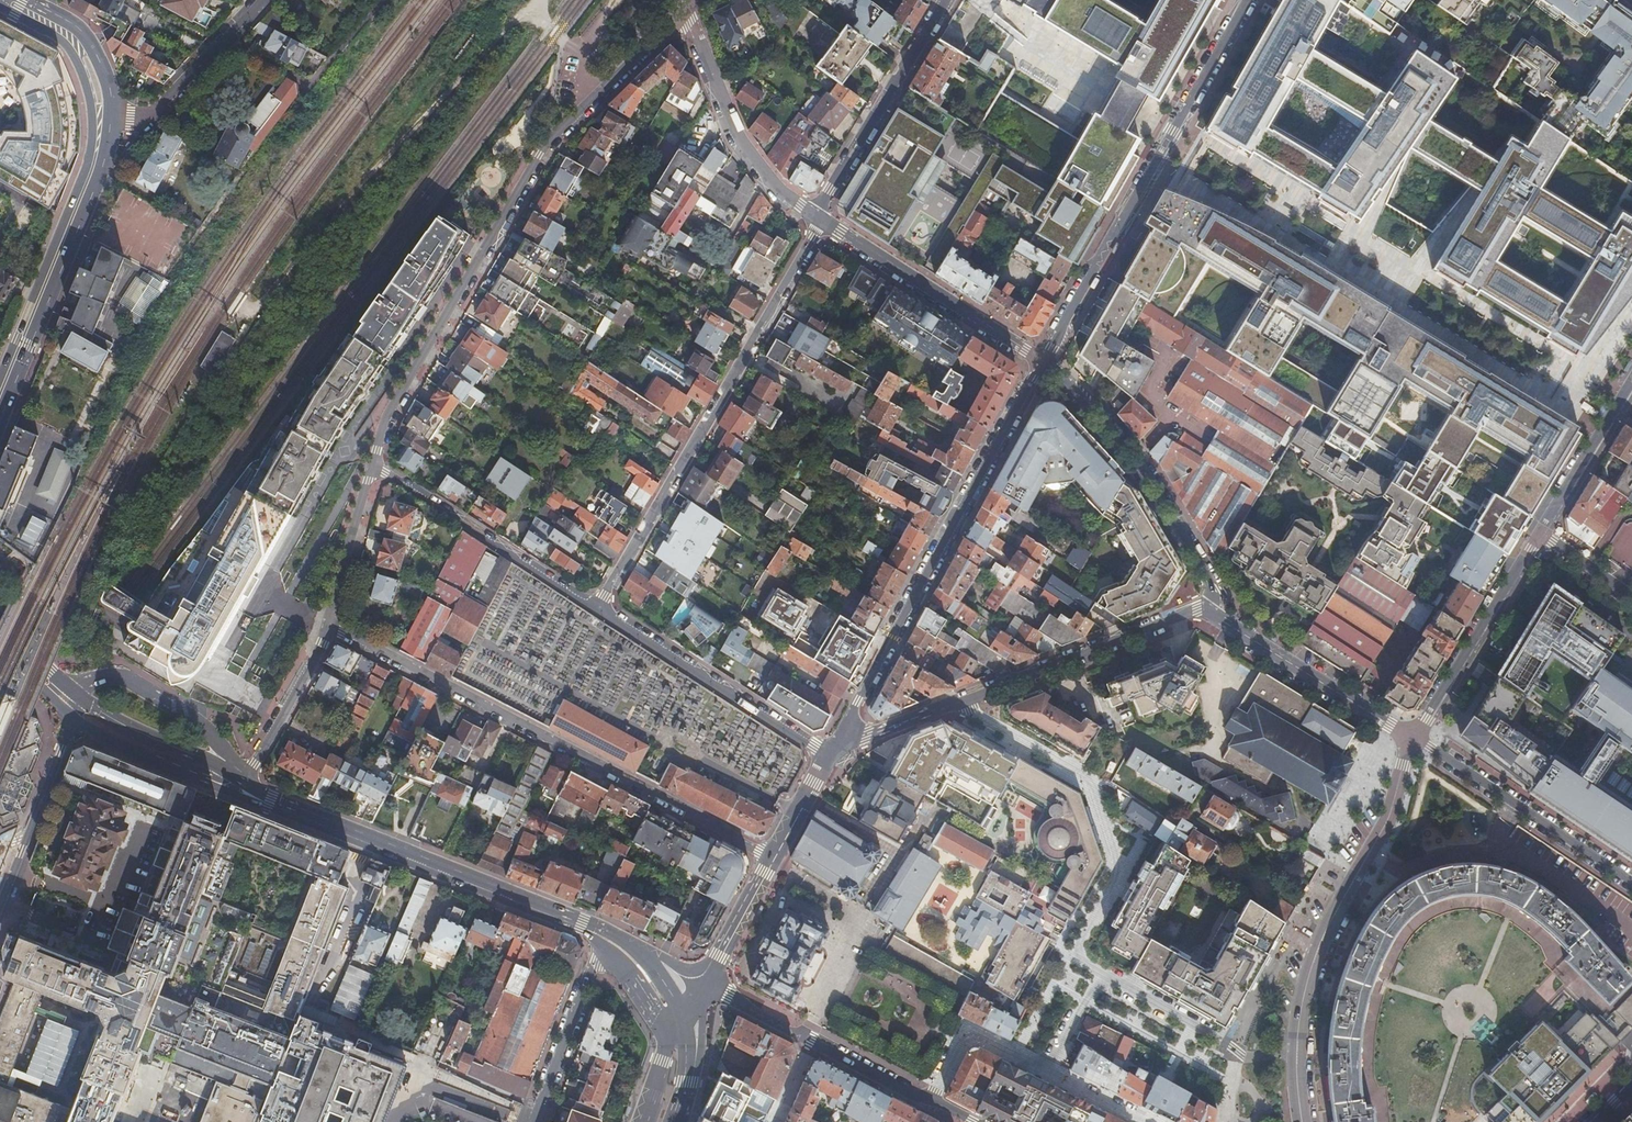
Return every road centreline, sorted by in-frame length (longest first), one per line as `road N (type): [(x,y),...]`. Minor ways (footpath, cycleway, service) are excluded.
road 1 (residential): [(1297,1045),(1245,1057),(1080,959),(1078,945),(1119,870),(1090,779),(964,699)]
road 2 (residential): [(373,464),(390,411),(541,155),(683,11)]
road 3 (residential): [(326,627),(774,858)]
road 4 (residential): [(820,221),(597,607)]
road 5 (primary): [(4,0),(62,40),(81,68),(94,111),(83,176),(0,383)]
road 6 (residential): [(1041,363),(1247,0)]
road 7 (residential): [(845,727),(1041,363)]
road 8 (primary): [(588,927),(259,799)]
road 9 (primary): [(0,413),(106,162),(112,118)]
road 10 (residential): [(1041,363),(1145,467),(1215,586),(1211,613)]
road 11 (residential): [(708,984),(963,1121)]
road 12 (residential): [(597,607),(830,754)]
road 13 (residential): [(373,464),(597,607)]
road 14 (residential): [(1211,613),(1198,609),(964,699)]
road 15 (residential): [(820,221),(1041,363)]
road 16 (residential): [(683,11),(741,143),(776,190),(820,221)]
road 17 (residential): [(943,0),(820,221)]
road 18 (residential): [(1430,747),(1631,882)]
road 19 (residential): [(1211,613),(1415,738)]
road 20 (tertiary): [(1540,537),(1428,718)]
road 21 (residential): [(242,779),(187,714),(125,678),(90,682),(80,697)]
road 22 (residential): [(1144,1121),(1018,1059),(987,1121)]
road 23 (residential): [(73,718),(0,906)]
road 24 (residential): [(534,1121),(593,962),(607,952)]
road 25 (tertiary): [(1297,1045),(1315,956),(1359,871)]
road 26 (primary): [(242,779),(122,725),(80,697)]
road 27 (tertiary): [(1631,383),(1540,537)]
road 28 (residential): [(242,779),(326,627)]
road 29 (residential): [(326,627),(373,464)]
road 30 (primary): [(112,118),(110,82),(87,38),(29,0)]
road 31 (residential): [(112,118),(155,115),(226,36)]
road 32 (primary): [(73,718),(109,741),(207,778)]
road 33 (residential): [(1359,871),(1387,822),(1415,738)]
road 34 (residential): [(774,858),(708,984)]
road 35 (residential): [(964,699),(867,735),(845,727)]

